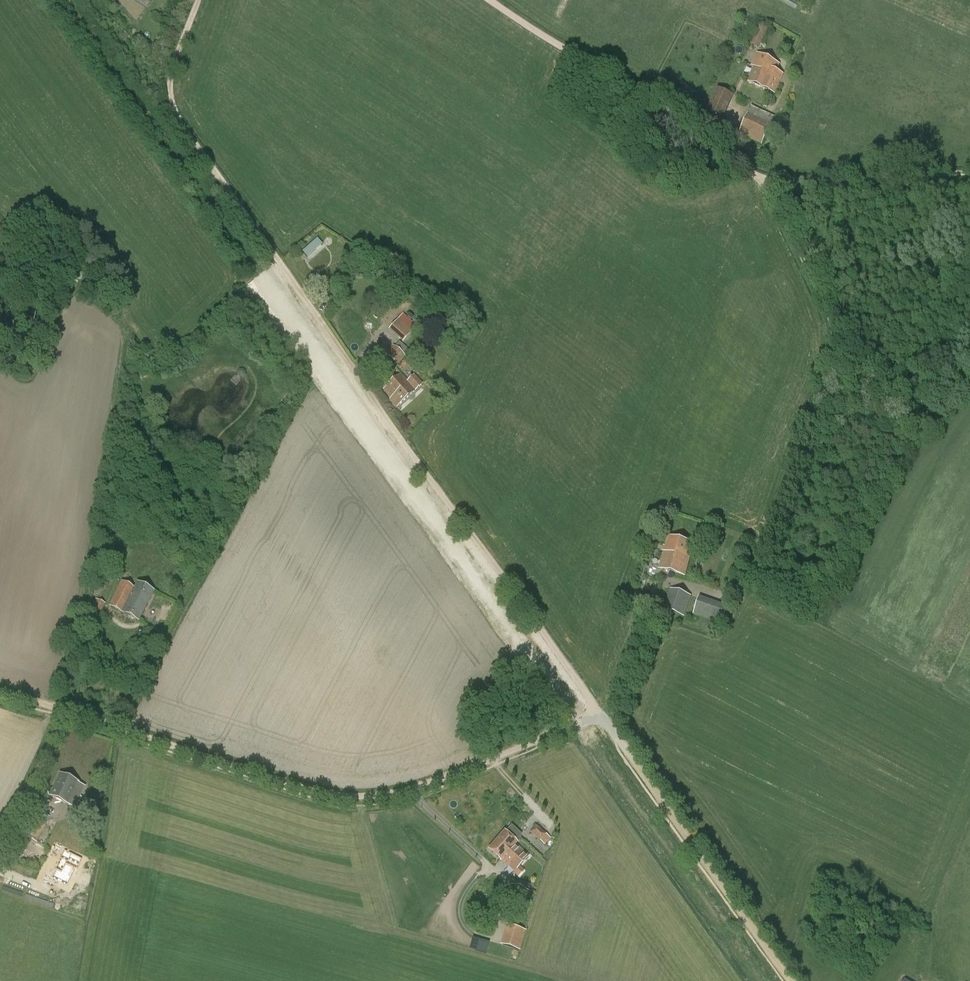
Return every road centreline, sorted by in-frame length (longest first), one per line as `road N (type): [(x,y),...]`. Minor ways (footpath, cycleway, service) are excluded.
road 1 (track): [(198,0),(166,90),(174,115),(595,718)]
road 2 (track): [(595,718),(423,785),(345,797),(65,711)]
road 3 (track): [(499,0),(770,178),(969,172)]
road 4 (track): [(595,718),(614,732),(793,980)]
road 5 (track): [(0,840),(65,711)]

